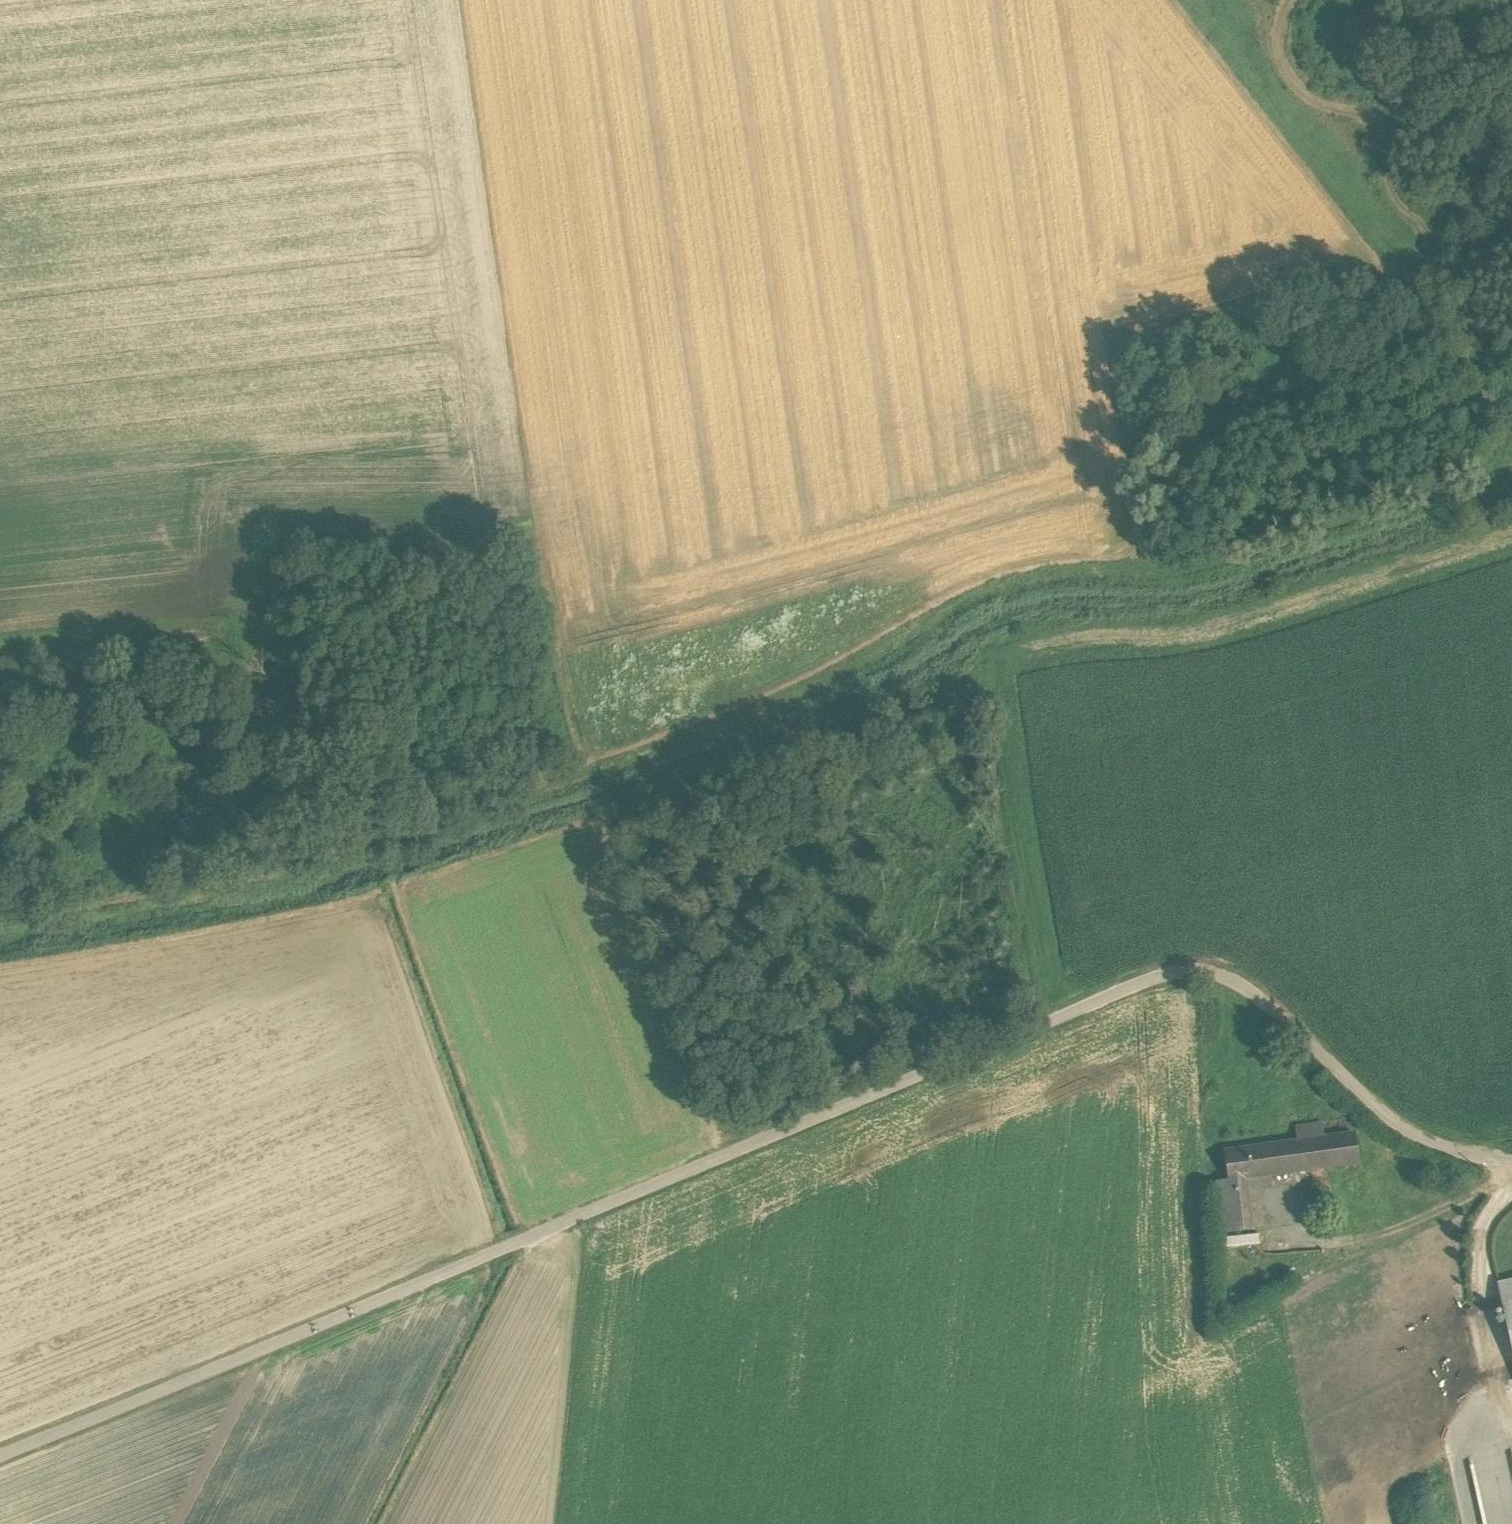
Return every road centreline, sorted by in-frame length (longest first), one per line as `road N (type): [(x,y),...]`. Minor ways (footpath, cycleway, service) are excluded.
road 1 (unclassified): [(1511,1164),(1429,1145),(1395,1125),(1253,994),(1223,976),(1189,972),(1152,979),(0,1455)]
road 2 (track): [(0,923),(334,860),(486,812),(693,738),(926,625),(973,590),(1042,575),(1110,572),(1160,581),(1511,478)]
road 3 (track): [(1290,0),(1282,62),(1317,104),(1378,126),(1390,199),(1438,234),(1429,311),(1440,341),(1511,423)]

